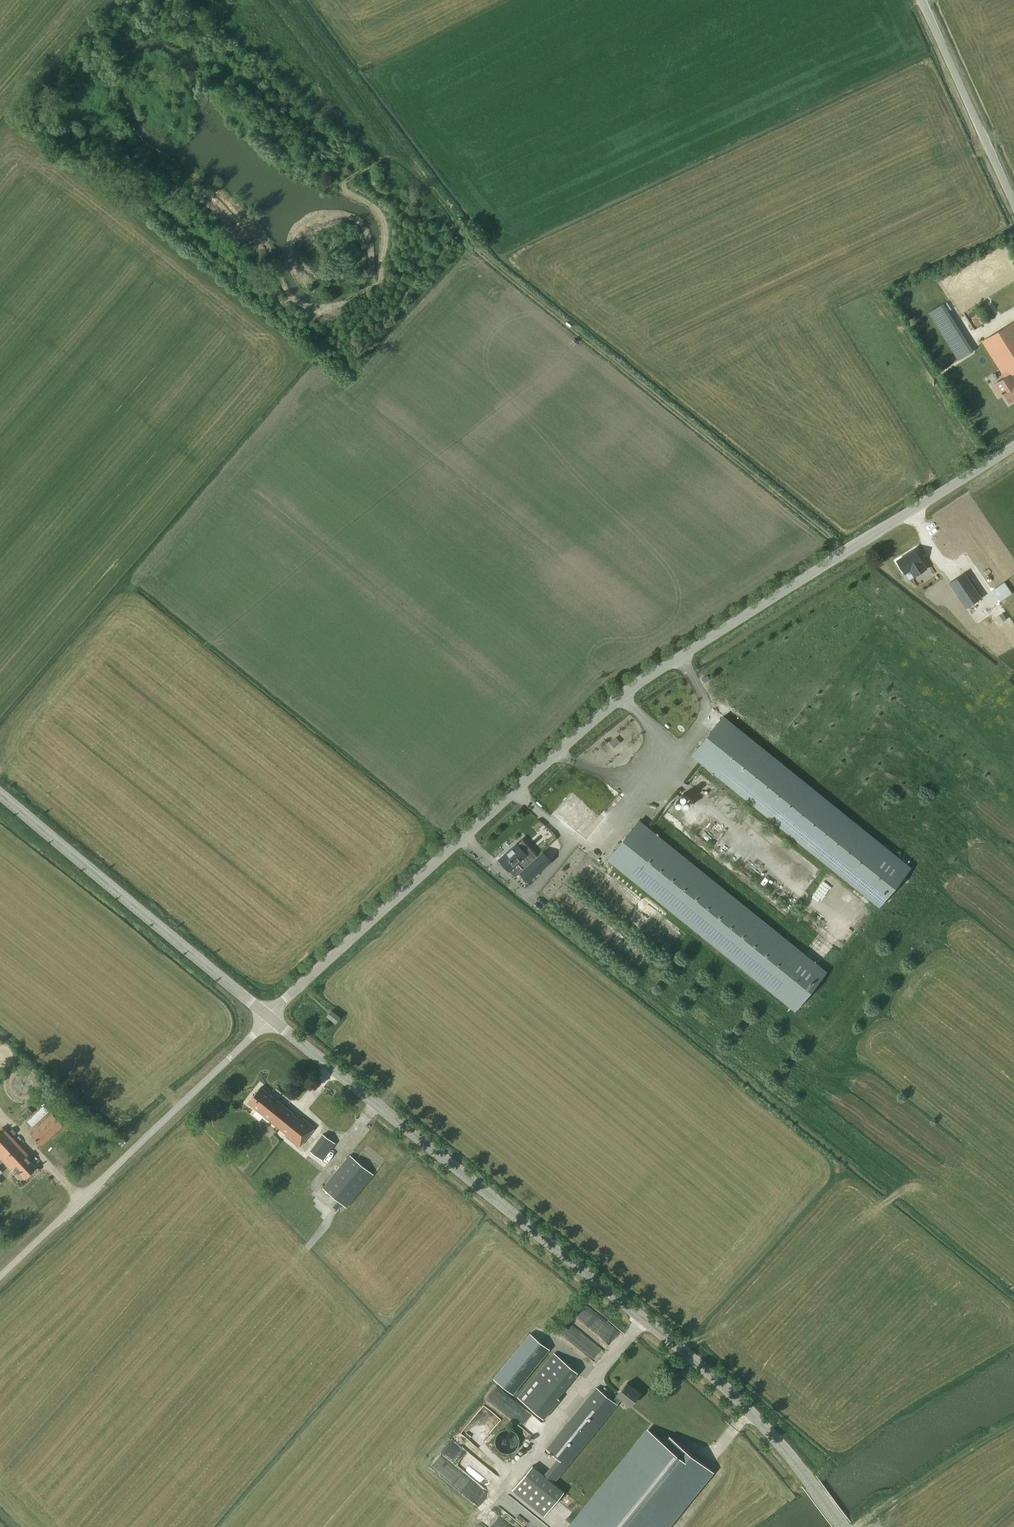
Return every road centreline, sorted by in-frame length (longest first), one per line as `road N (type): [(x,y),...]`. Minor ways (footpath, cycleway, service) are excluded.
road 1 (unclassified): [(270,1015),(594,712),(1013,446)]
road 2 (tertiary): [(845,1526),(735,1398),(270,1015)]
road 3 (unclassified): [(0,1276),(270,1015)]
road 4 (tertiary): [(270,1015),(0,797)]
road 5 (unclassified): [(1013,221),(915,0)]

